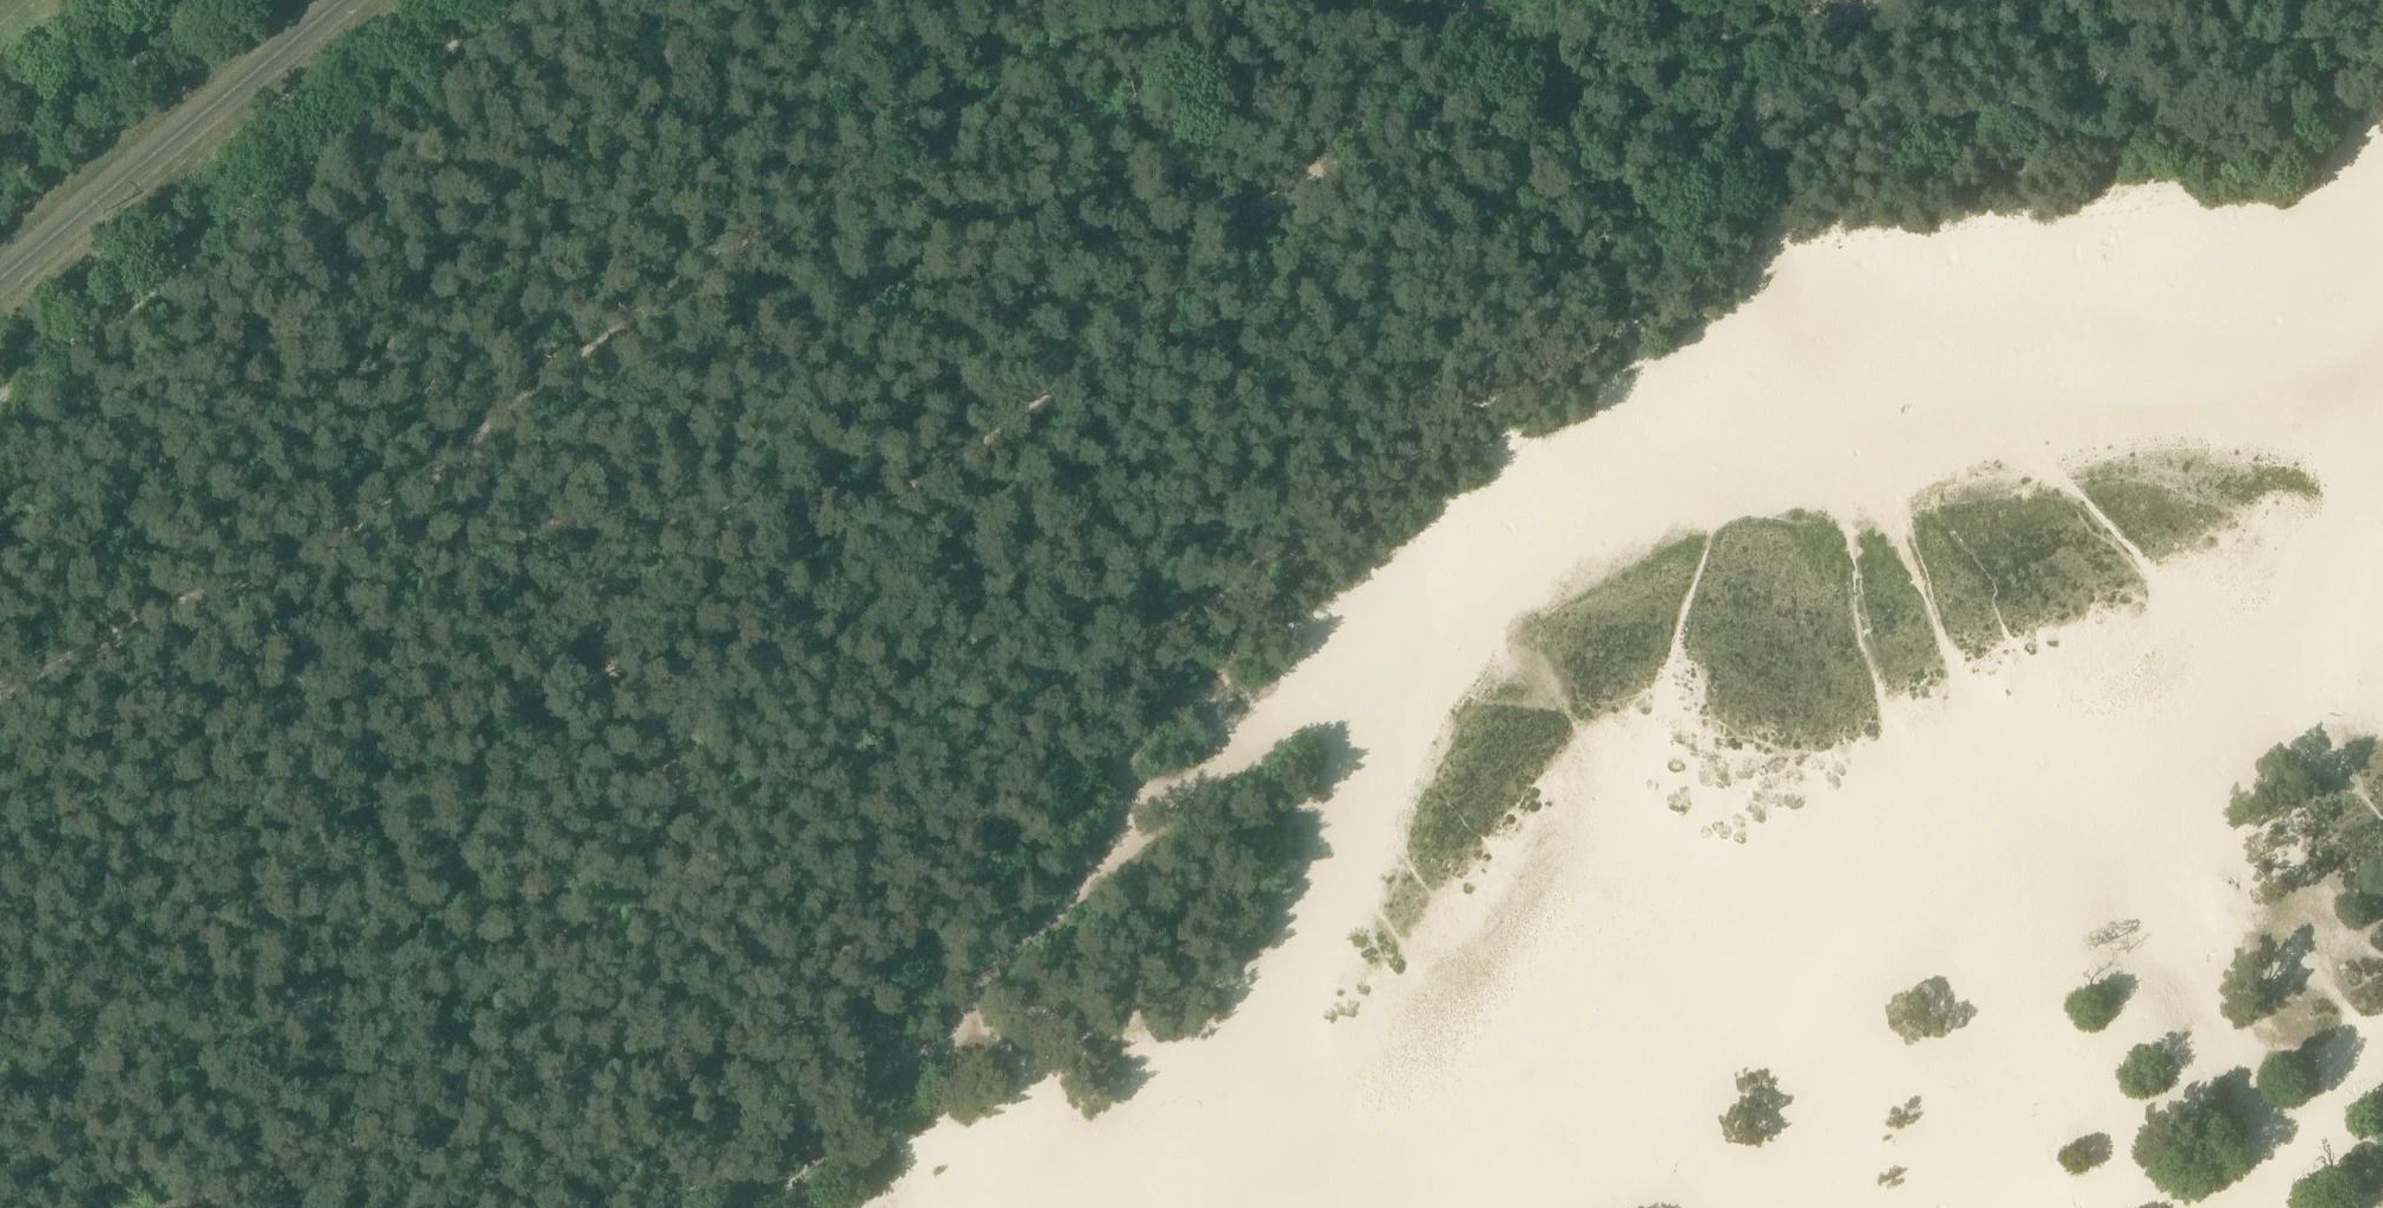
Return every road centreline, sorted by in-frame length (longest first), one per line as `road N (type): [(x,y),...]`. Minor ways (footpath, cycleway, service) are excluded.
road 1 (track): [(1729,0),(1773,186),(1781,279)]
road 2 (unclassified): [(0,170),(208,0)]

